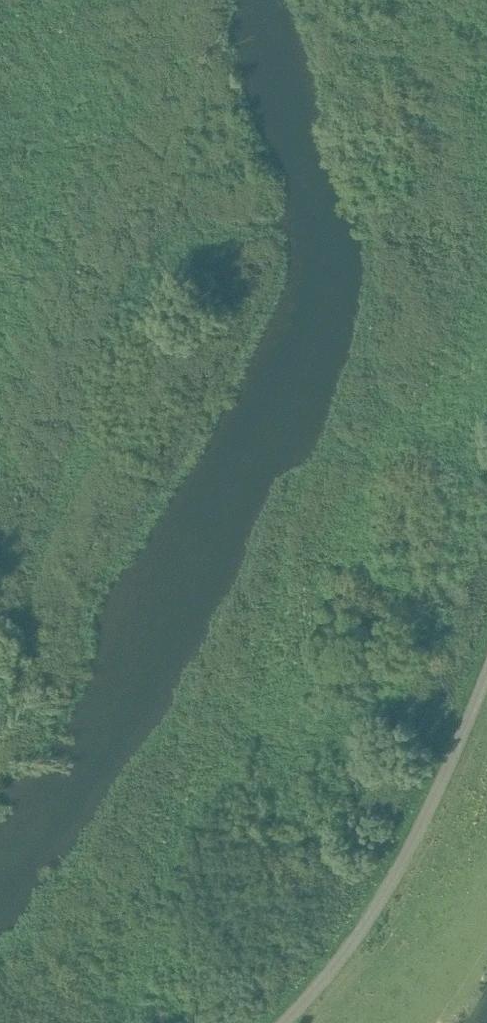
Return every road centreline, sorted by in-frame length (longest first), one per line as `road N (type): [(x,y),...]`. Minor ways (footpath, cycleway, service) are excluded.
road 1 (unclassified): [(282,1022),(393,883),(486,671)]

